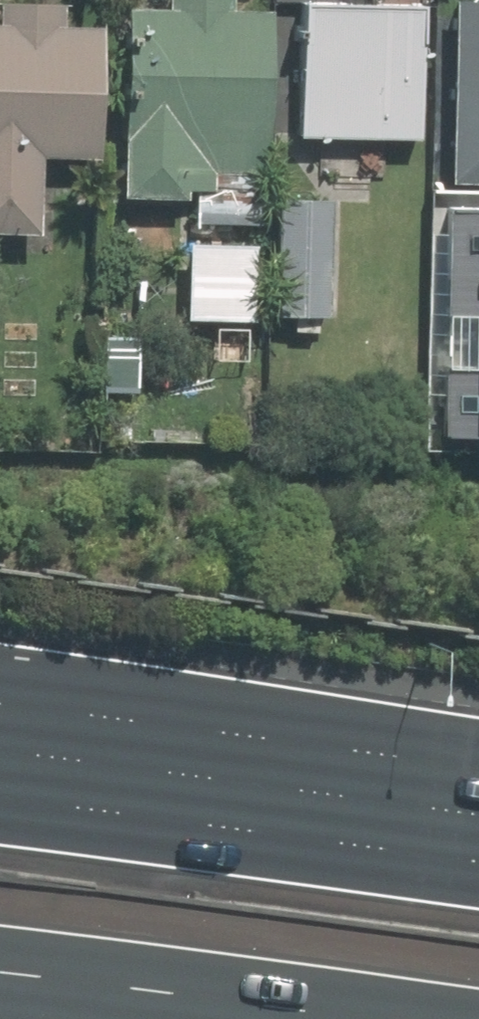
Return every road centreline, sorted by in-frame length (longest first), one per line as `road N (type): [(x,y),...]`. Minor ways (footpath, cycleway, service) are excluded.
road 1 (motorway): [(0,731),(478,797)]
road 2 (motorway): [(355,1018),(0,972)]

